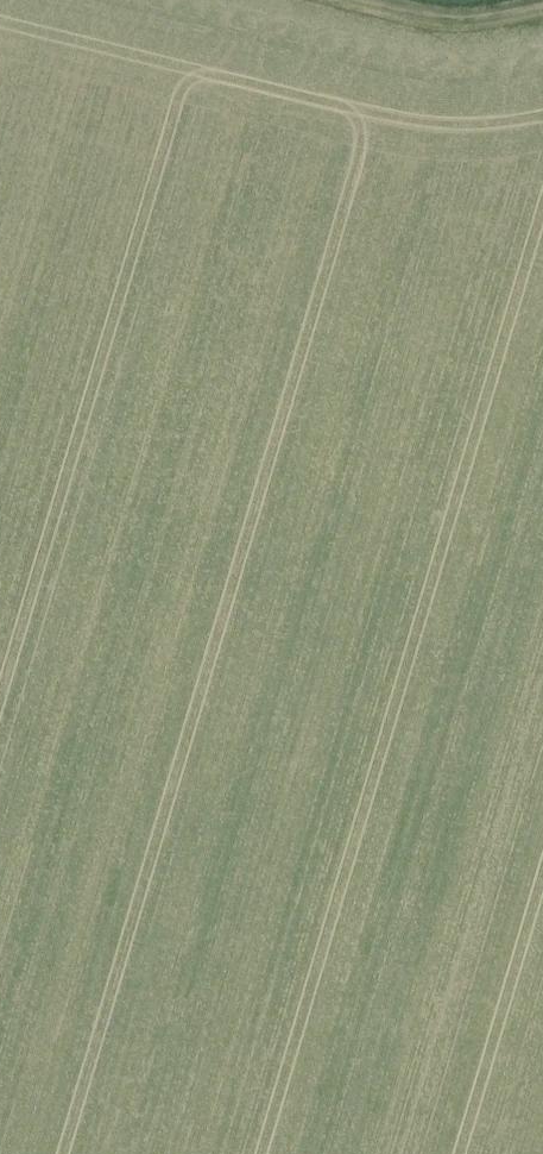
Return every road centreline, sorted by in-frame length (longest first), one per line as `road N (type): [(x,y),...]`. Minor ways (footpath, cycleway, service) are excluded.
road 1 (track): [(331,0),(460,26),(542,12)]

